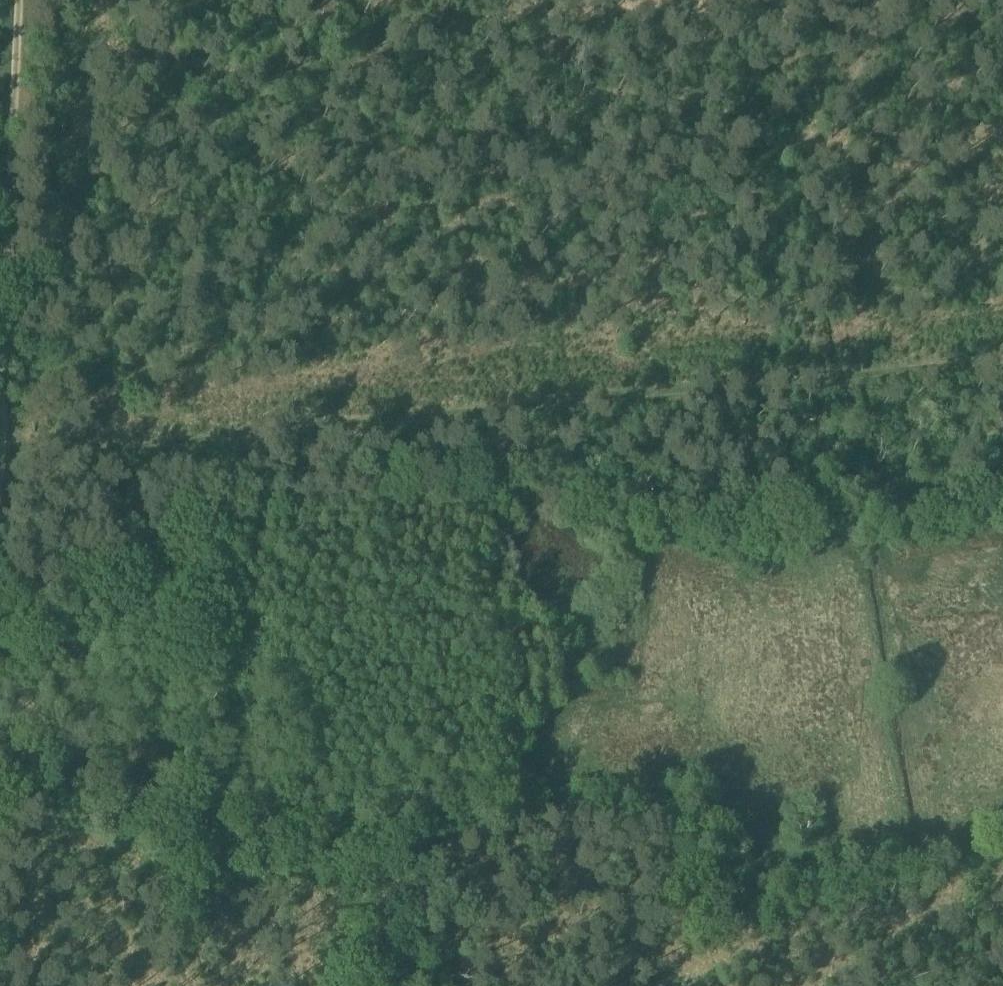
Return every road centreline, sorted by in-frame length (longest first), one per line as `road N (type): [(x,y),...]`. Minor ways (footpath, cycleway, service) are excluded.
road 1 (track): [(0,580),(6,458)]

